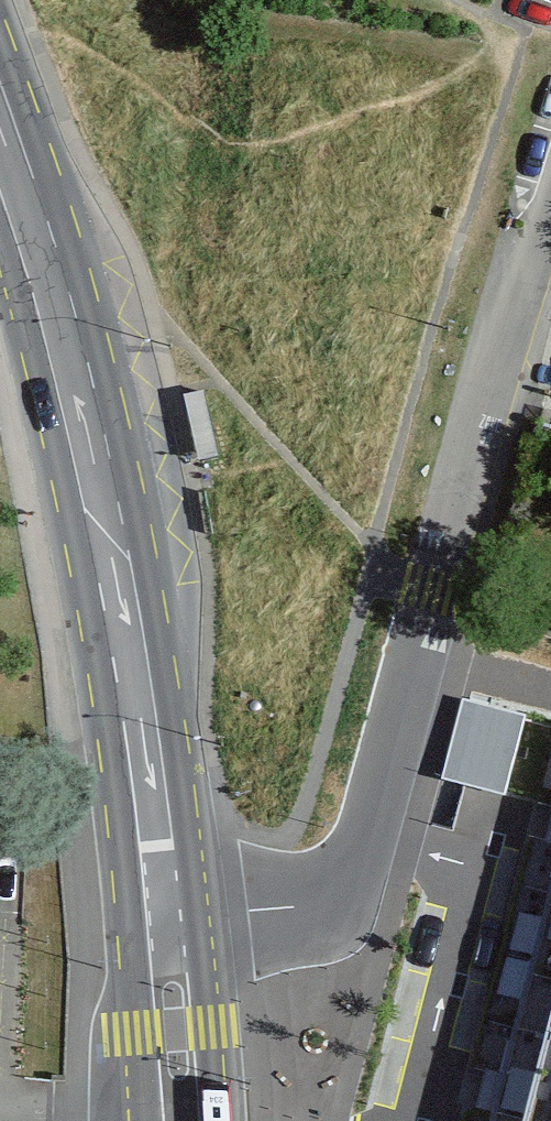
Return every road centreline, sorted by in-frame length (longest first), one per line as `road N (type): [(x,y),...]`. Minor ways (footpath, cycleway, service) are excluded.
road 1 (unclassified): [(167,928),(327,906),(363,869),(515,292),(550,187)]
road 2 (secondary): [(0,145),(63,338),(107,537),(146,751),(167,928)]
road 3 (secondary): [(167,928),(183,1120)]

